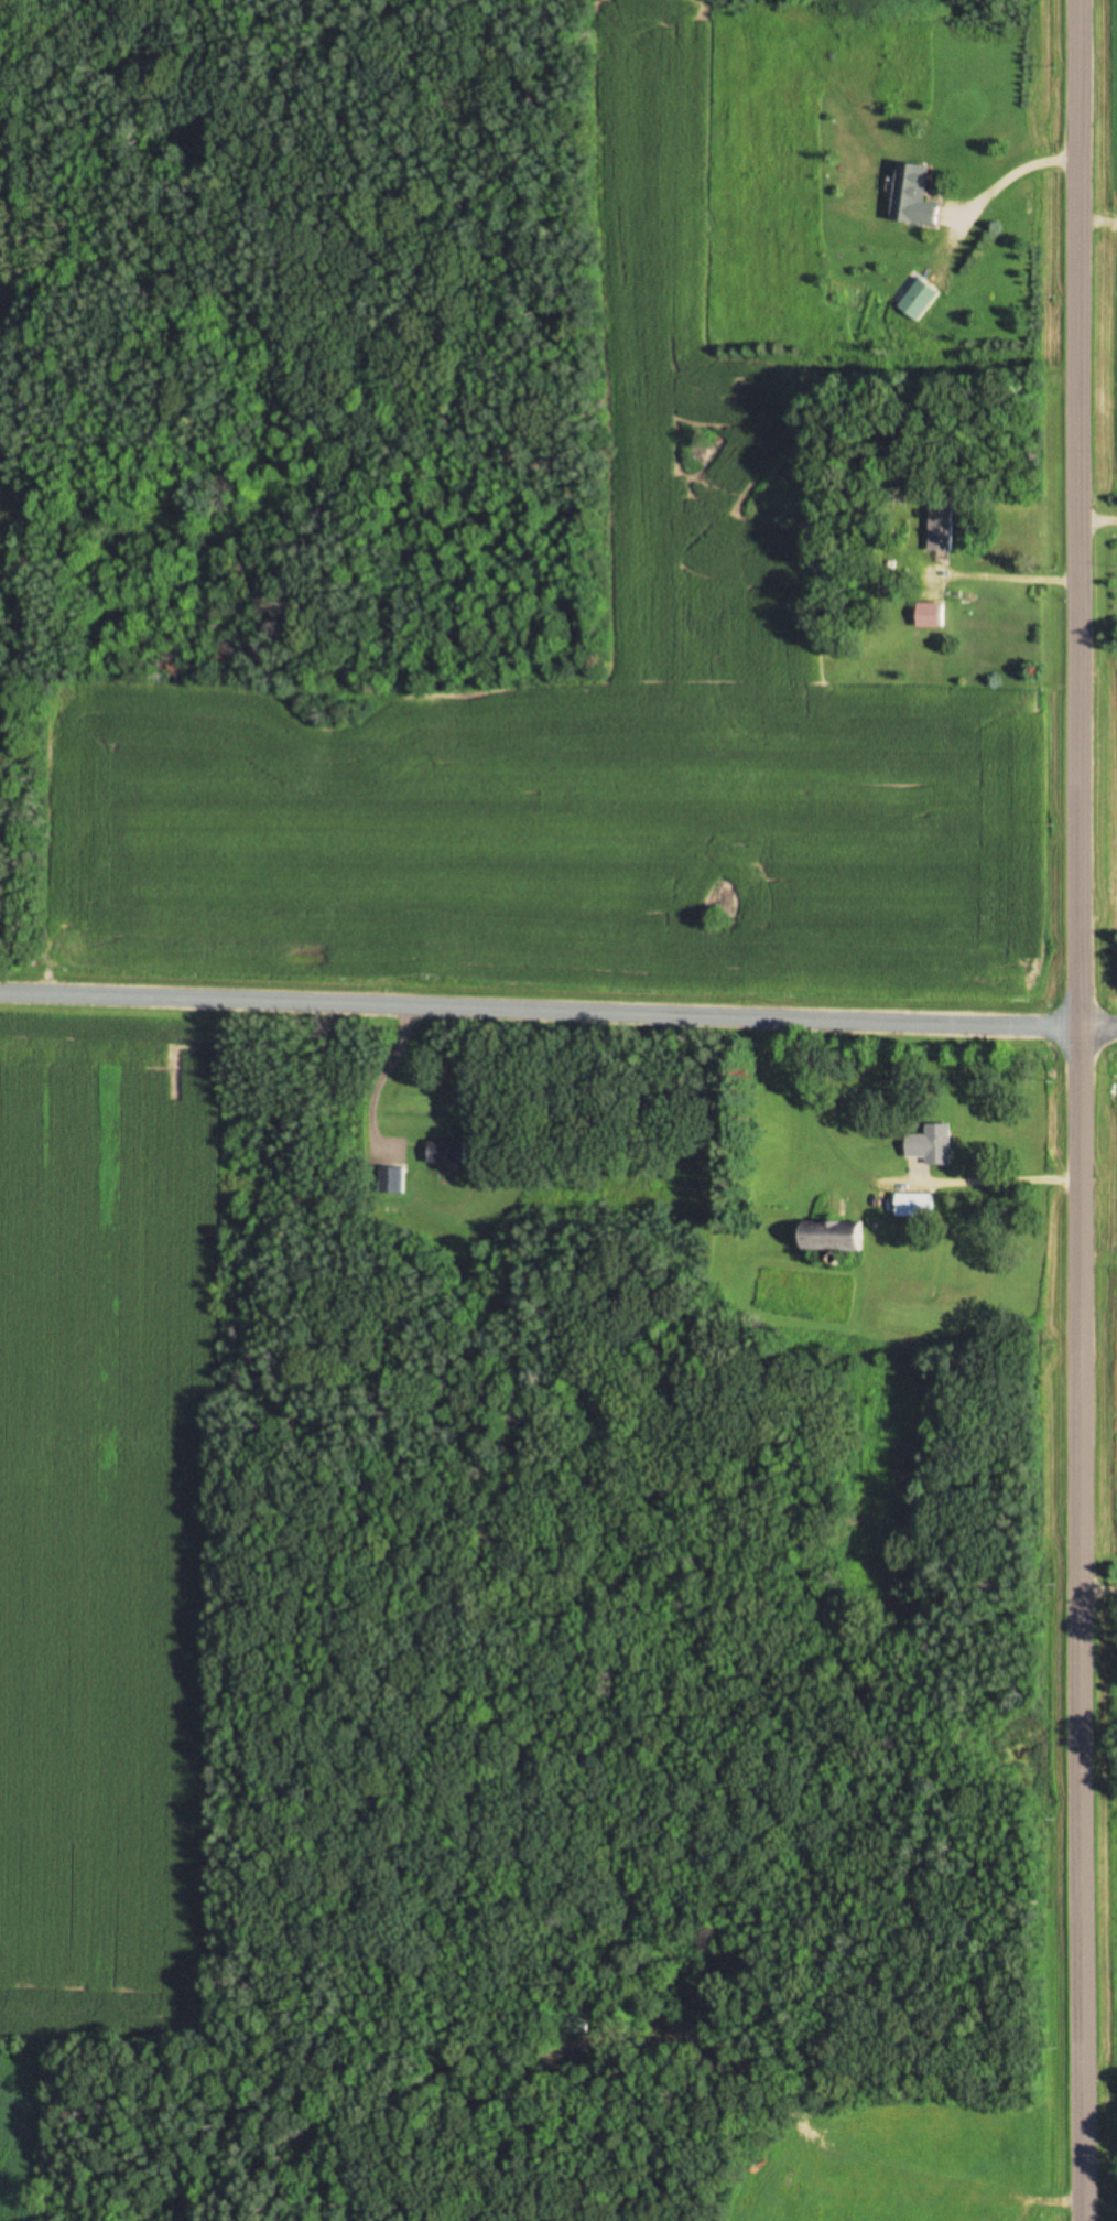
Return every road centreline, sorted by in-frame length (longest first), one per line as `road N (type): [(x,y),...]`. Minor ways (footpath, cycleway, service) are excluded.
road 1 (secondary): [(1070,2220),(1065,0)]
road 2 (residential): [(0,1014),(1116,1055)]

